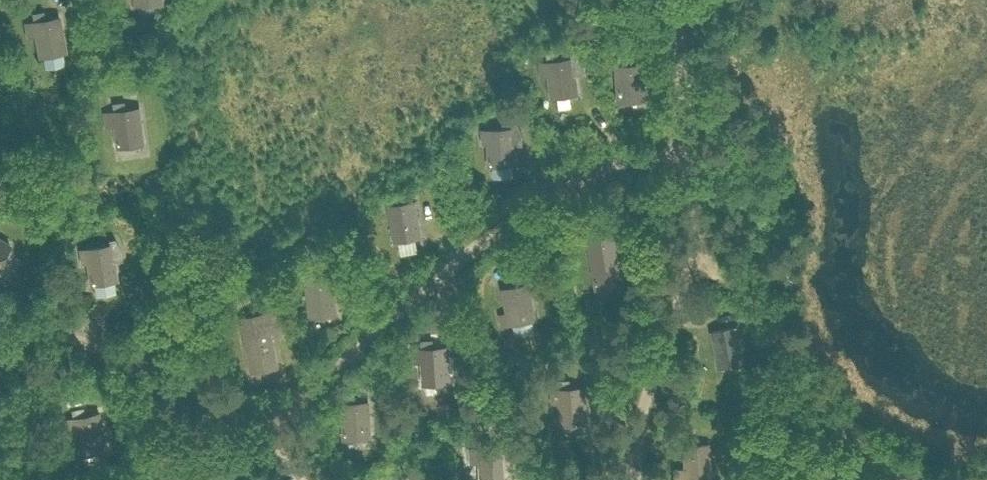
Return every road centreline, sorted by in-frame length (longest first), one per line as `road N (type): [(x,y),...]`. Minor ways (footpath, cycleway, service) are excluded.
road 1 (track): [(935,479),(905,473),(850,437),(767,316),(692,247)]

